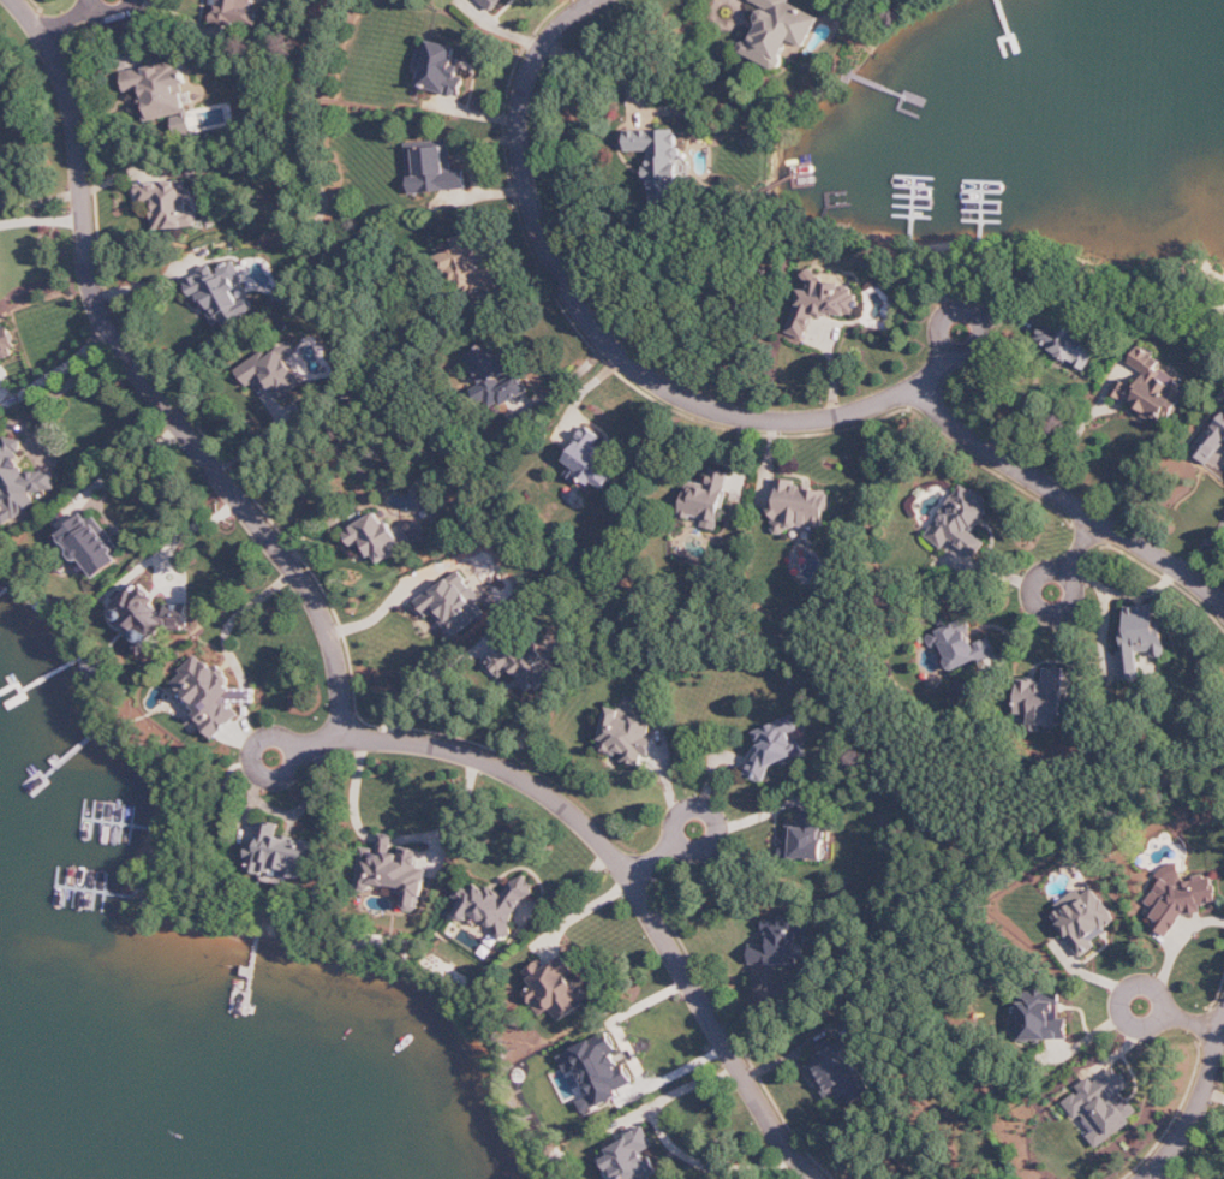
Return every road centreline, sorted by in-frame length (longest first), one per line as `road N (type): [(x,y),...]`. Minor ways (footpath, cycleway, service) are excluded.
road 1 (residential): [(344,737),(336,656),(312,593),(102,315),(72,102),(62,70),(16,0)]
road 2 (residential): [(592,0),(545,37),(526,78),(518,132),(542,234),(601,335),(676,394),(757,419),(812,422),(870,410),(918,386)]
road 3 (residential): [(817,1178),(768,1118),(628,876),(589,824),(483,760),(344,737)]
road 4 (residential): [(918,386),(957,431),(1165,560),(1223,607)]
road 5 (residential): [(1223,1027),(1189,1126),(1146,1178)]
road 6 (residential): [(674,844),(689,853),(707,848),(717,832),(712,815),(695,805),(679,810),(669,826),(674,844)]
road 7 (residential): [(253,764),(265,778),(283,779),(297,766),(297,748),(285,736),(267,734),(253,748),(253,764)]
road 8 (residential): [(1041,611),(1058,614),(1073,603),(1075,586),(1065,572),(1049,570),(1034,579),(1031,596),(1041,611)]
road 9 (residential): [(1166,1012),(1153,983),(1128,989),(1124,1014),(1138,1026),(1156,1025),(1166,1012)]
road 10 (residential): [(951,350),(967,352),(980,343),(984,327),(974,314),(957,310),(944,320),(942,337),(951,350)]

